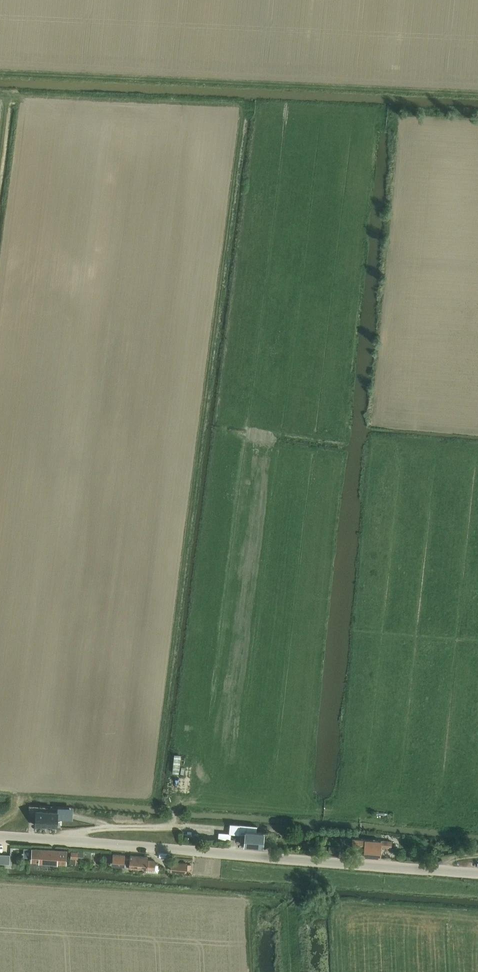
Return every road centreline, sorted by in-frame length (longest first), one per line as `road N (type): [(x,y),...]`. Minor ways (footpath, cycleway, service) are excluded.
road 1 (tertiary): [(477,873),(0,836)]

